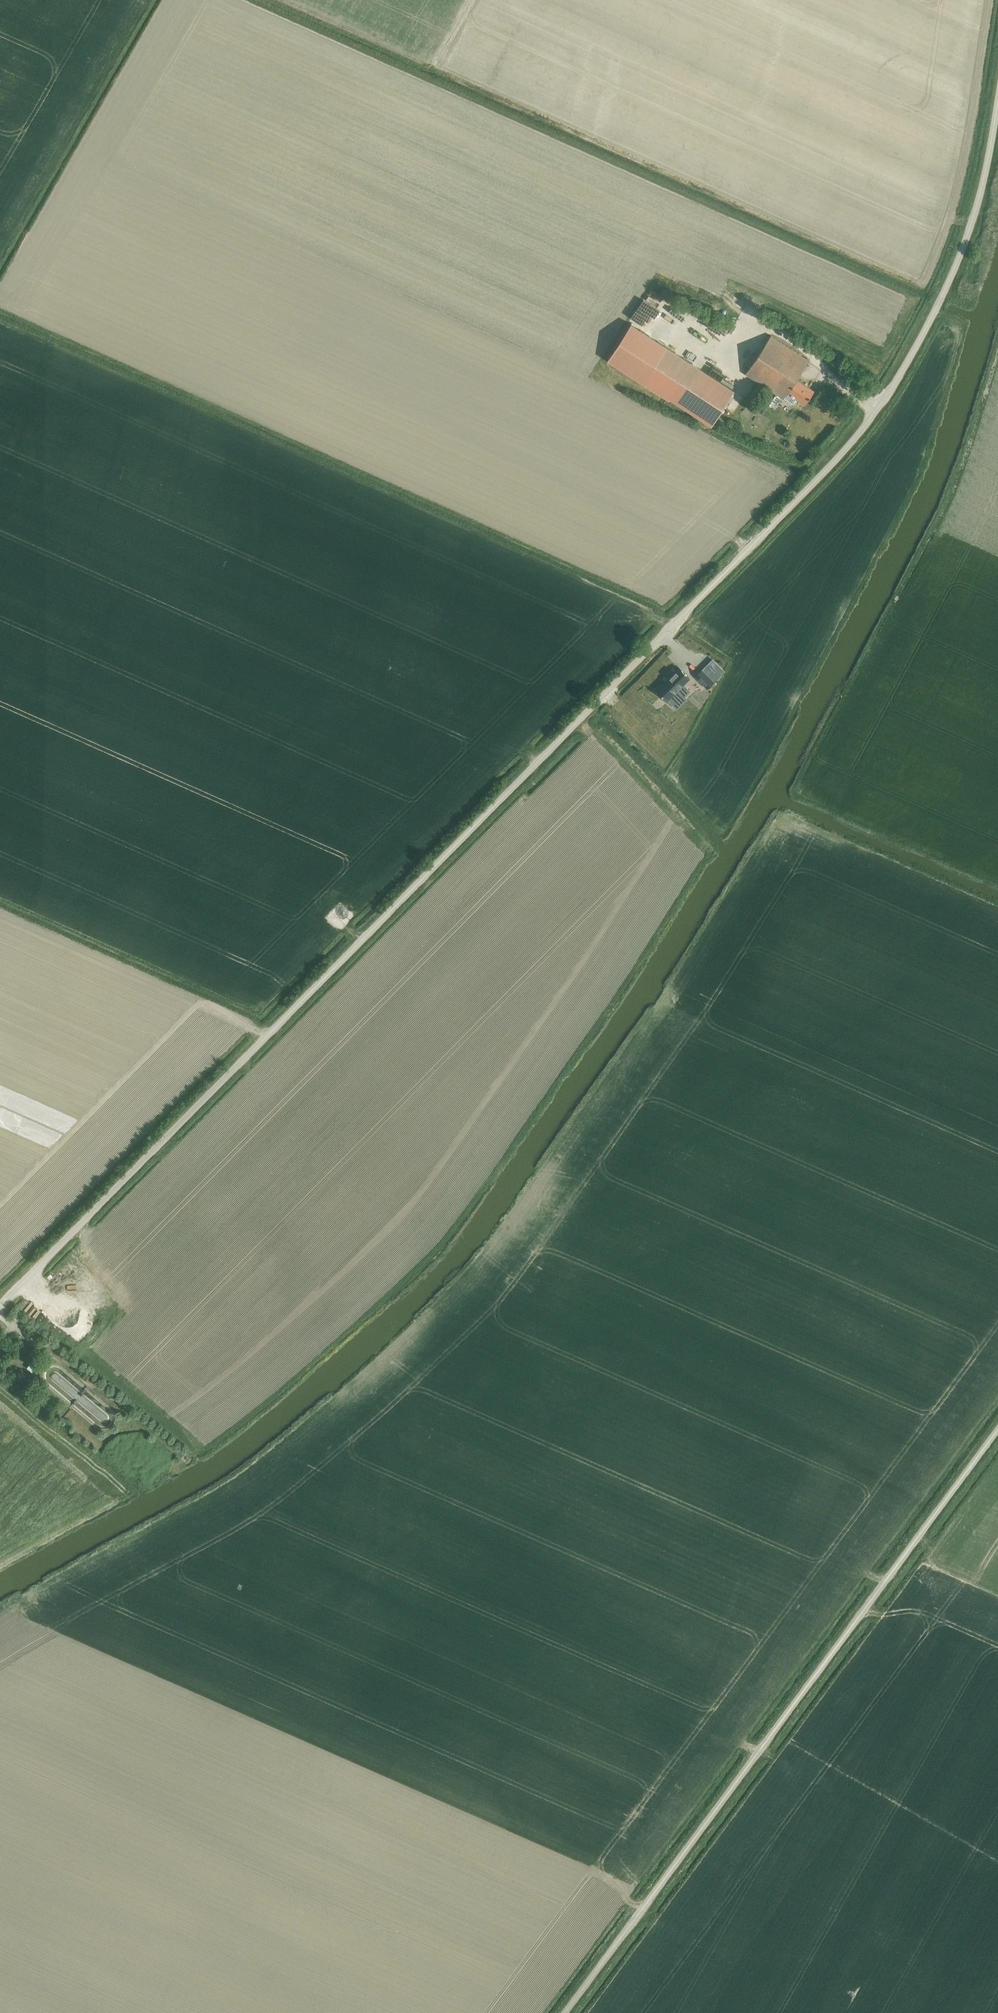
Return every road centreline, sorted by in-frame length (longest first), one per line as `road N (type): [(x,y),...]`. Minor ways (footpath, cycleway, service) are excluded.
road 1 (unclassified): [(0,1305),(821,476),(933,323),(967,234),(997,95)]
road 2 (unclassified): [(563,2012),(997,1427)]

